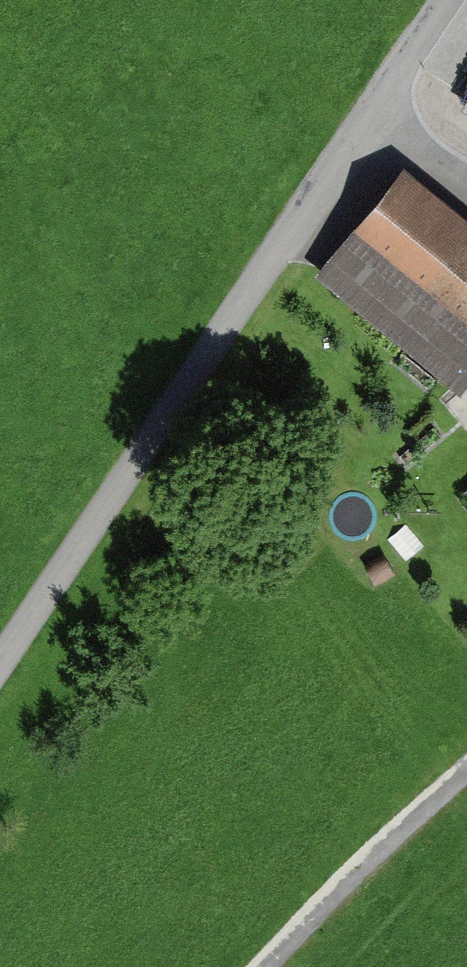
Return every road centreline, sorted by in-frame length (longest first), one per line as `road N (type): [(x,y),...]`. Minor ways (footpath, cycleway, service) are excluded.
road 1 (residential): [(452,0),(0,676)]
road 2 (track): [(466,774),(268,966)]

